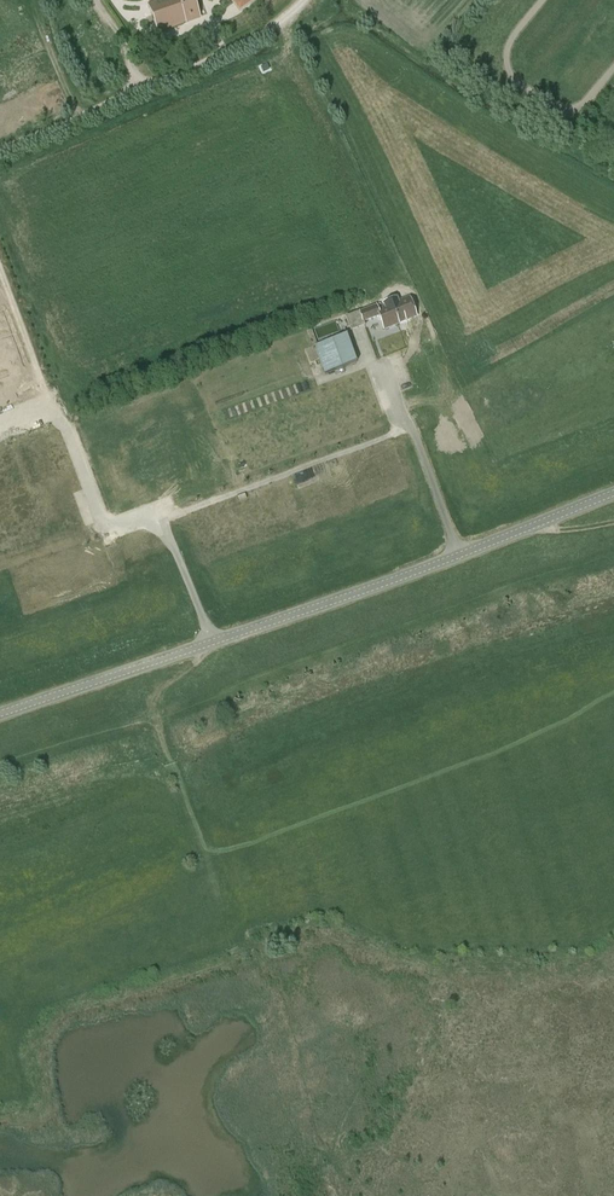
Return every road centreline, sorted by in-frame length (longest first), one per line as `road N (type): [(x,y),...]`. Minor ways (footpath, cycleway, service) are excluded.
road 1 (tertiary): [(0,716),(613,493)]
road 2 (track): [(300,0),(281,22),(0,147)]
road 3 (track): [(205,842),(157,717),(160,696),(202,662),(209,645)]

